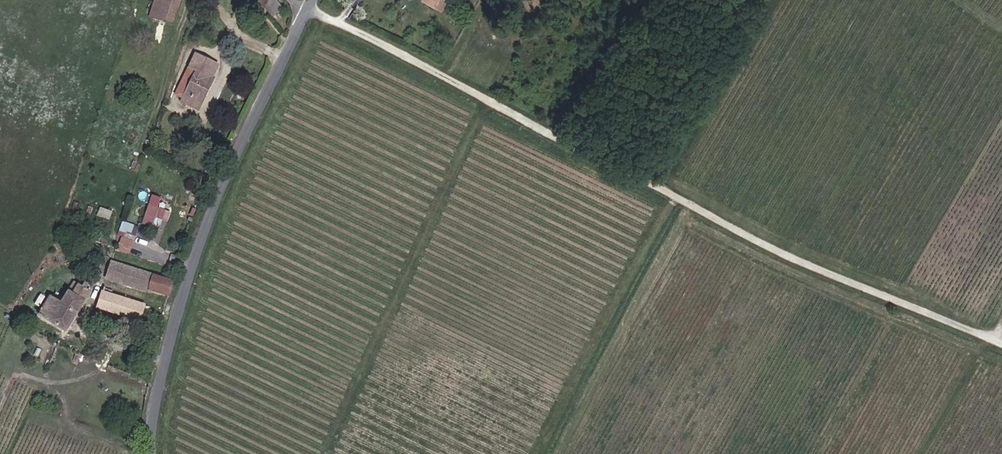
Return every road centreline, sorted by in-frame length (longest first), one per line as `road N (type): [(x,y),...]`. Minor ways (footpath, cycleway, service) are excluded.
road 1 (unclassified): [(308,8),(786,256),(1001,344)]
road 2 (unclassified): [(308,8),(232,160),(196,255),(163,372),(151,453)]

